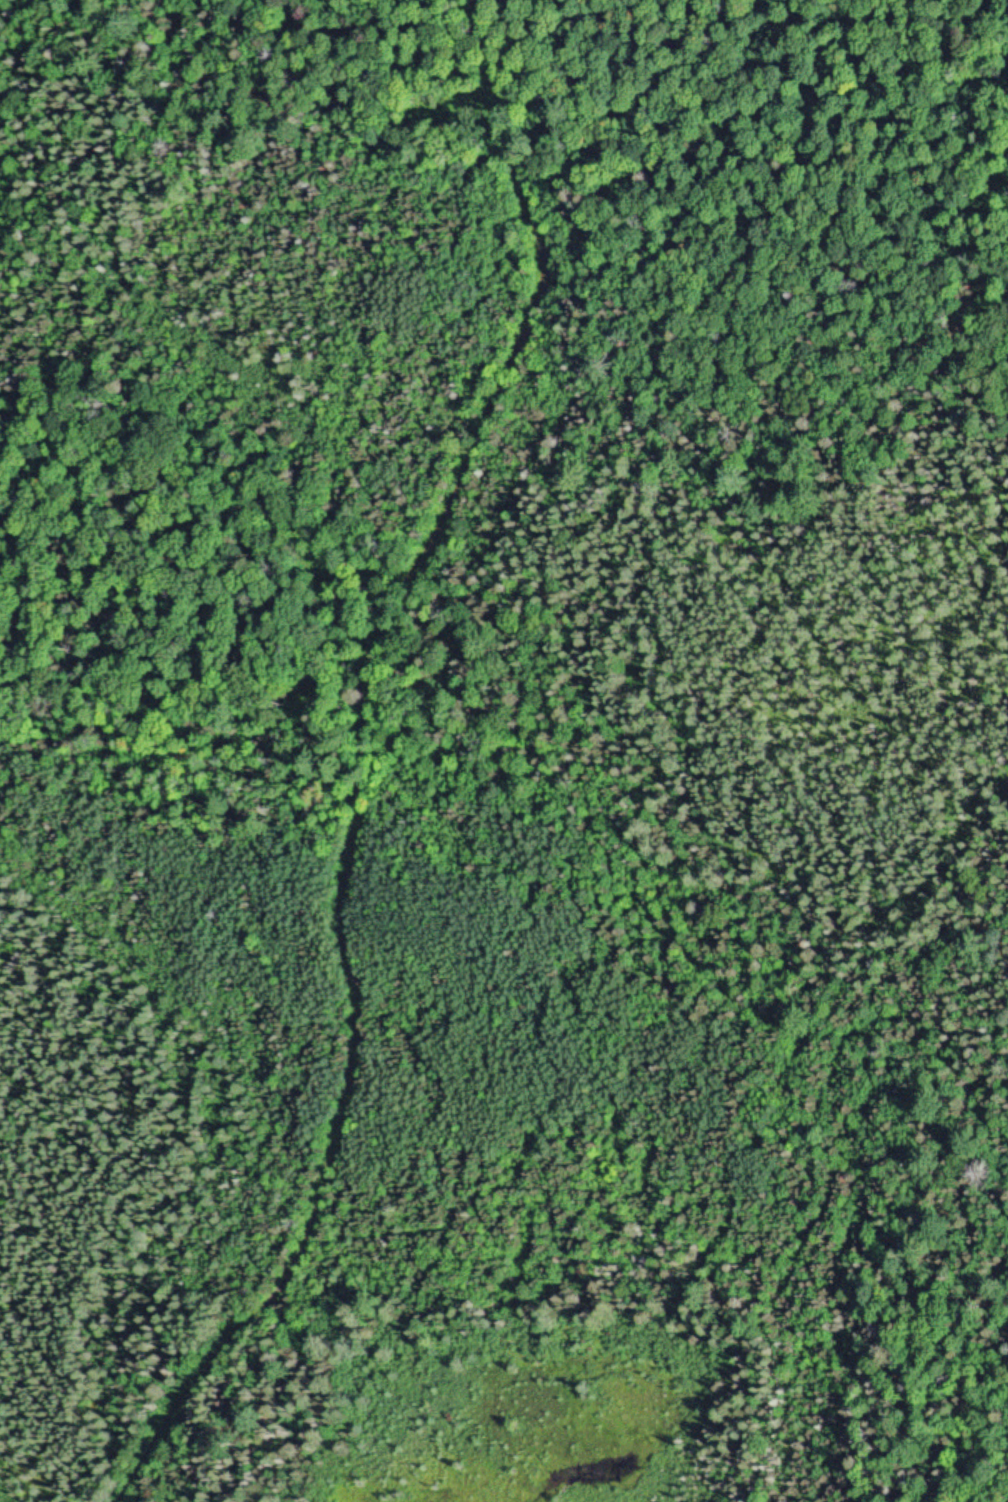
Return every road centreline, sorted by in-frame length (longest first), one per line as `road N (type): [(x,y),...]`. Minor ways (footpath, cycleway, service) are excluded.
road 1 (residential): [(457,0),(505,86),(521,224),(480,383),(380,552),(342,683),(322,1048),(263,1254),(222,1322),(79,1501)]

